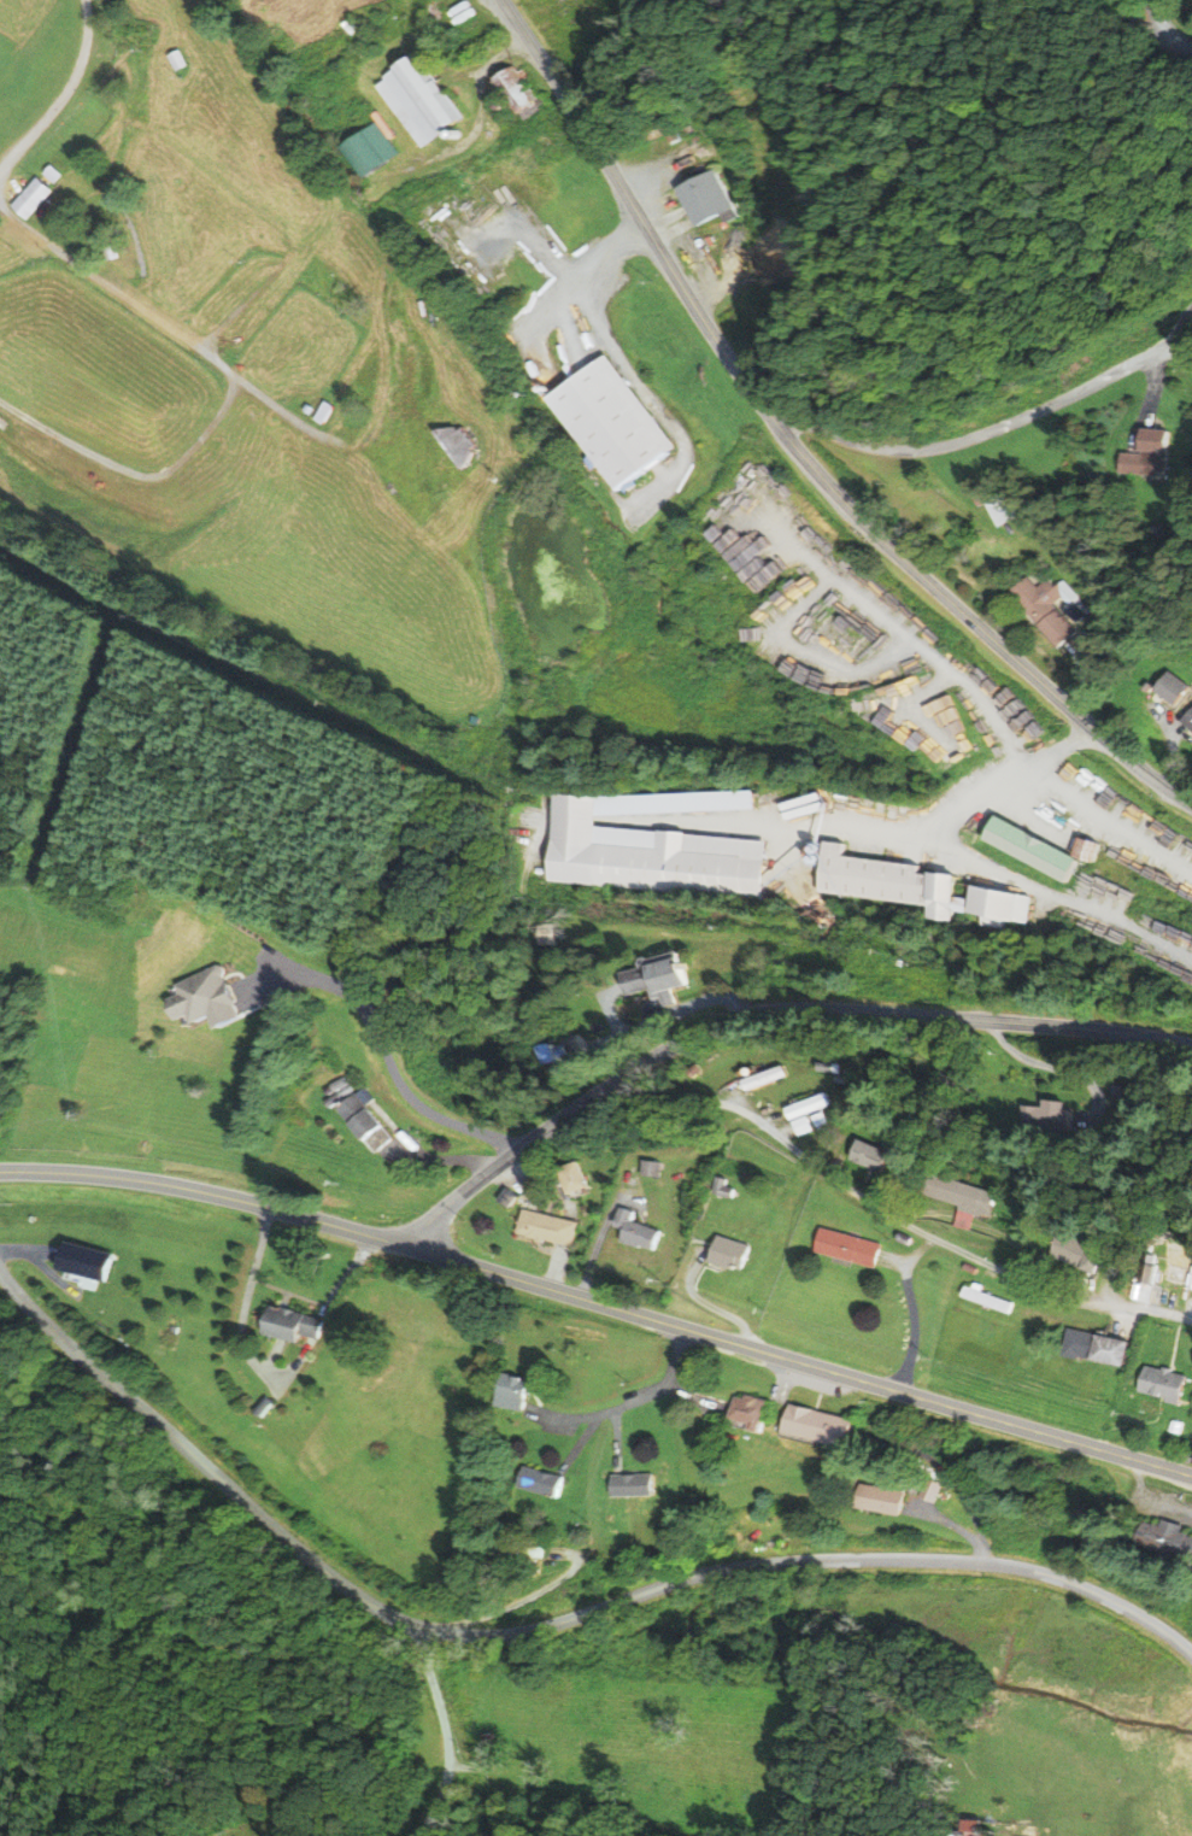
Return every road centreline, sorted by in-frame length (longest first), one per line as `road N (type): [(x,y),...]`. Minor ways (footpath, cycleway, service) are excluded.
road 1 (residential): [(1191,1656),(1074,1583),(1003,1565),(905,1559),(718,1570),(509,1633),(405,1623),(264,1521),(51,1328),(0,1271)]
road 2 (tertiary): [(0,1171),(110,1175),(213,1193),(1191,1475)]
road 3 (tertiary): [(1191,803),(1094,731),(812,469),(723,352),(502,0)]
road 4 (tertiary): [(417,1248),(445,1208),(551,1126),(683,1040),(764,1011),(1087,1028),(1191,1046)]
road 5 (residential): [(1191,1319),(1040,1294),(893,1216),(739,1109),(629,1098),(607,1089)]
road 6 (residential): [(776,424),(803,418),(861,445),(924,450),(988,433),(1151,353),(1191,359)]
road 7 (residential): [(685,1328),(660,1389),(582,1418)]

